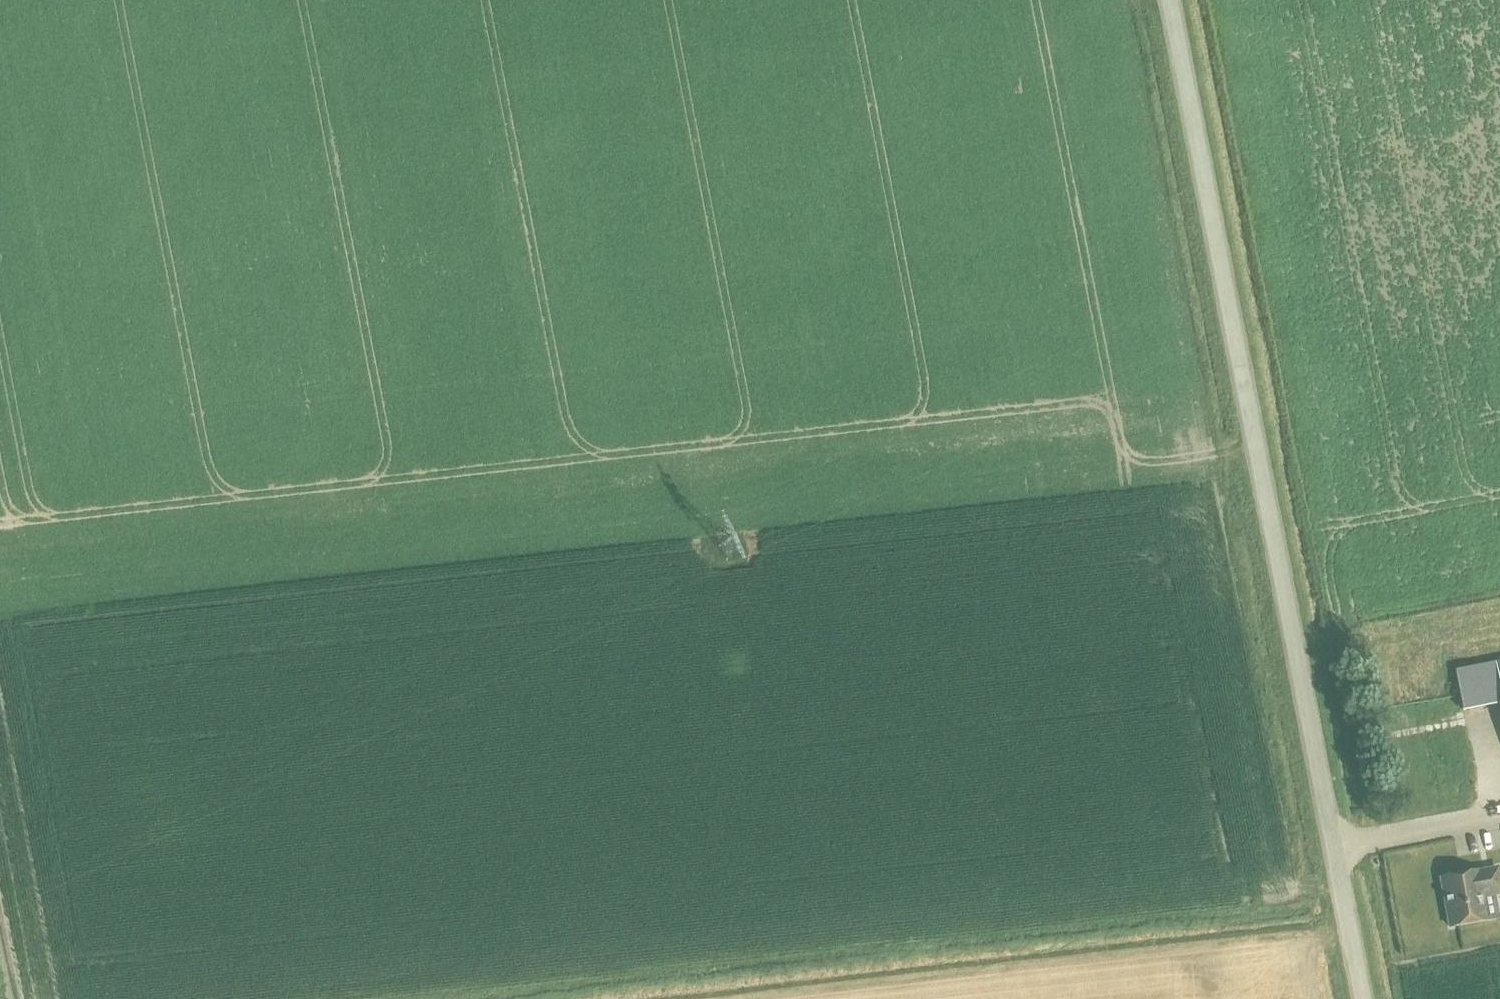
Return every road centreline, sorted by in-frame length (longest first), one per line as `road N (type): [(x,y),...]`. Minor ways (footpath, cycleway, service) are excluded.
road 1 (unclassified): [(1346,998),(1159,0)]

